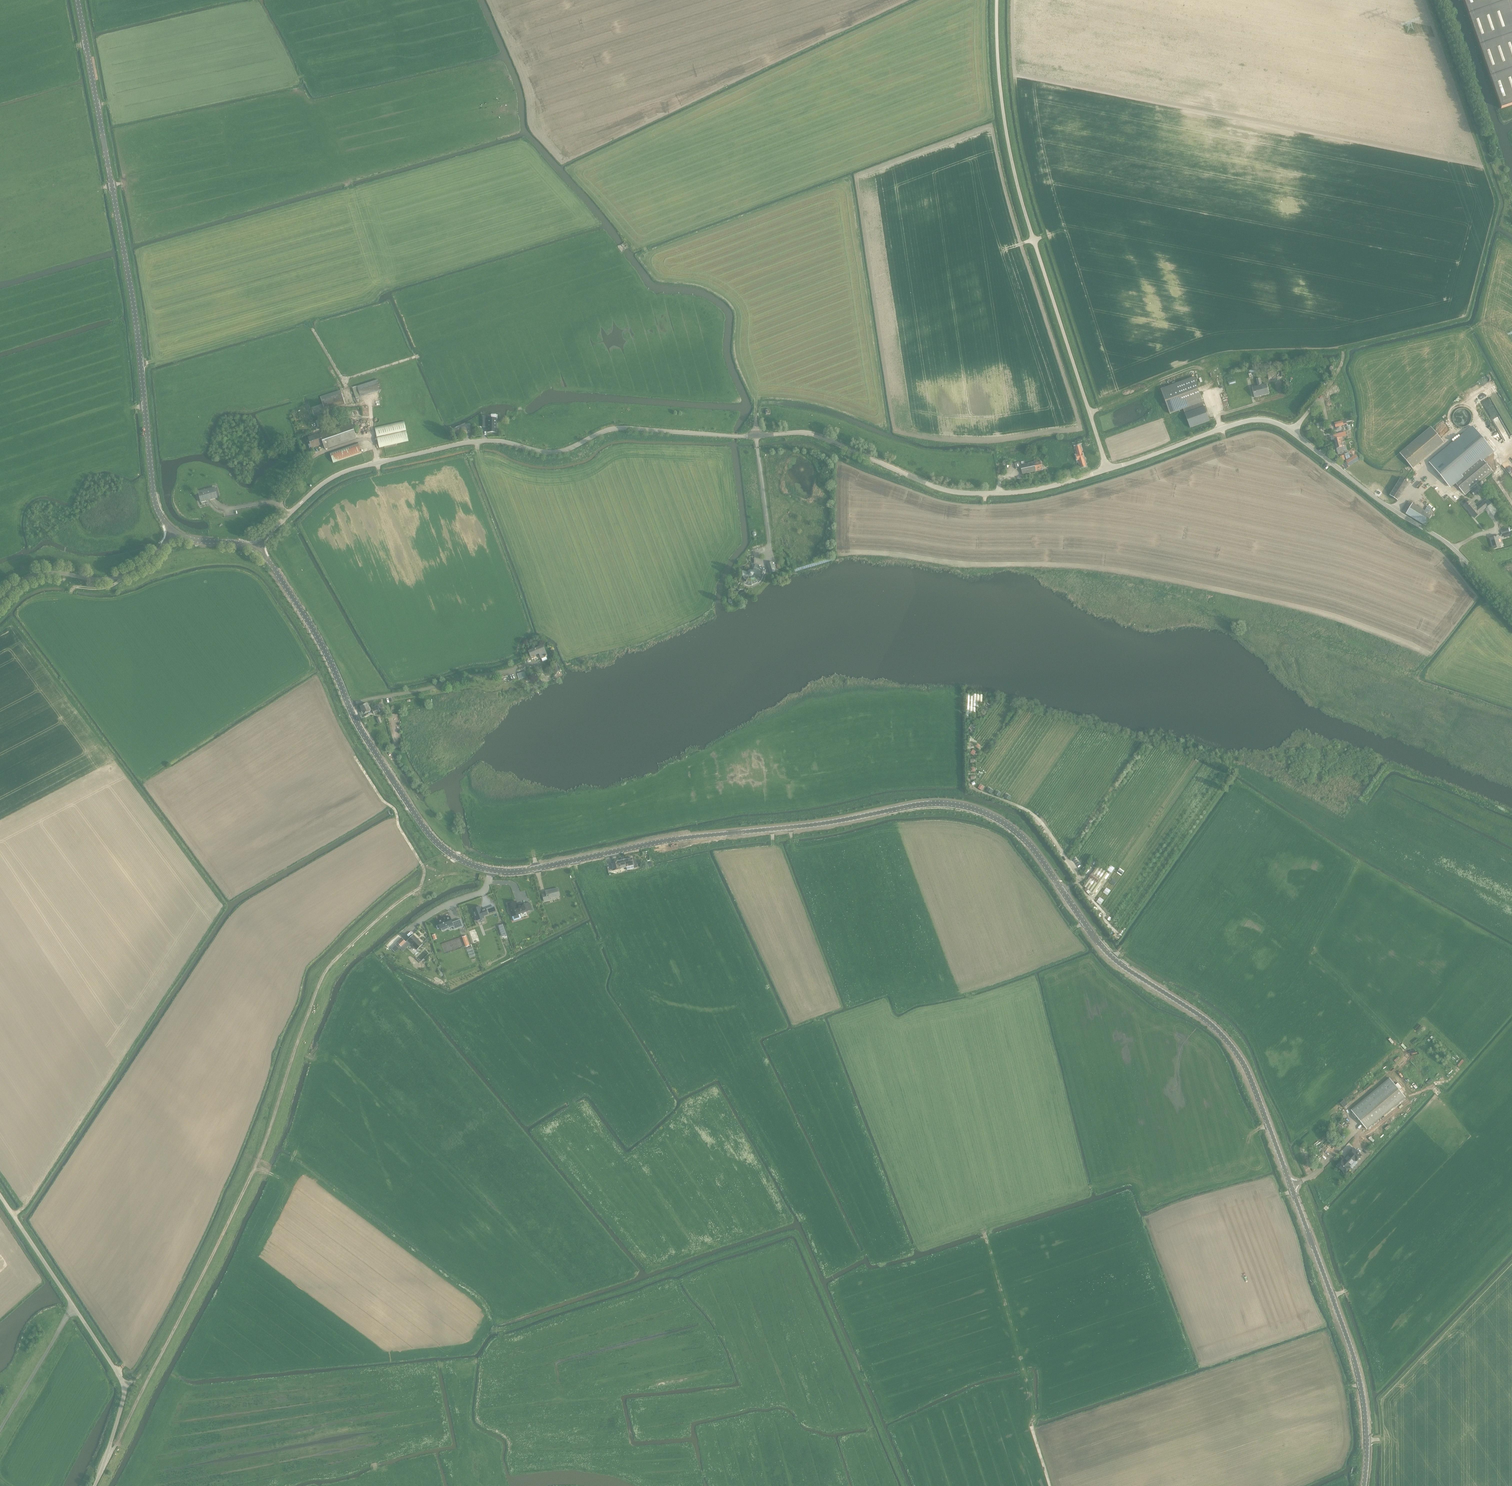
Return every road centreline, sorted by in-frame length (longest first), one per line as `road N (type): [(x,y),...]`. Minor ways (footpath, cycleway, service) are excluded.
road 1 (unclassified): [(1364,1485),(1368,1440),(1358,1368),(1239,1055),(1188,1007),(1107,952),(1009,826),(974,809),(929,803),(492,871)]
road 2 (unclassified): [(256,549),(320,486),(356,468),(478,441),(561,453),(619,428),(811,434),(966,493),(1037,490),(1108,470)]
road 3 (track): [(106,1463),(247,1188),(332,965),(435,880),(468,875),(489,882)]
road 4 (unclassified): [(173,531),(156,507),(136,316),(78,0)]
road 5 (unclassified): [(1108,470),(1018,185),(1000,87),(997,0)]
road 6 (unclassified): [(1108,470),(1238,423),(1274,422),(1453,546),(1511,613)]
road 7 (unclassified): [(492,871),(457,858),(429,834),(354,718),(310,624),(256,549)]
road 8 (unclassified): [(95,1485),(125,1388),(0,1195)]
road 9 (unclassified): [(0,602),(43,573),(127,574),(173,531)]
road 10 (track): [(421,887),(424,870),(396,810),(356,757)]
road 11 (residential): [(388,947),(423,918),(480,894),(492,871)]

